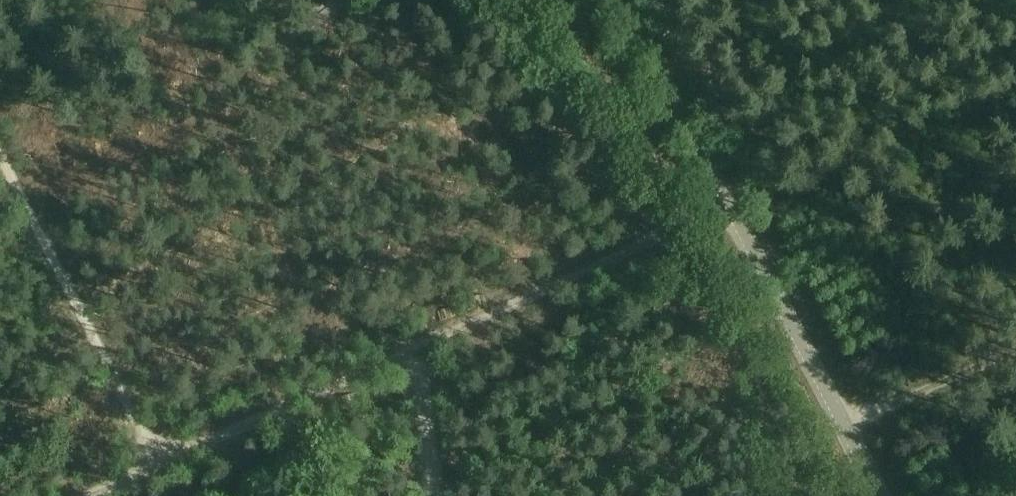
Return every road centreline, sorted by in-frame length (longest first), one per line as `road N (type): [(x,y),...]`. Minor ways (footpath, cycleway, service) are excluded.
road 1 (track): [(723,192),(78,495)]
road 2 (tertiary): [(880,495),(624,0)]
road 3 (track): [(0,194),(138,469)]
road 4 (track): [(839,422),(1015,346)]

